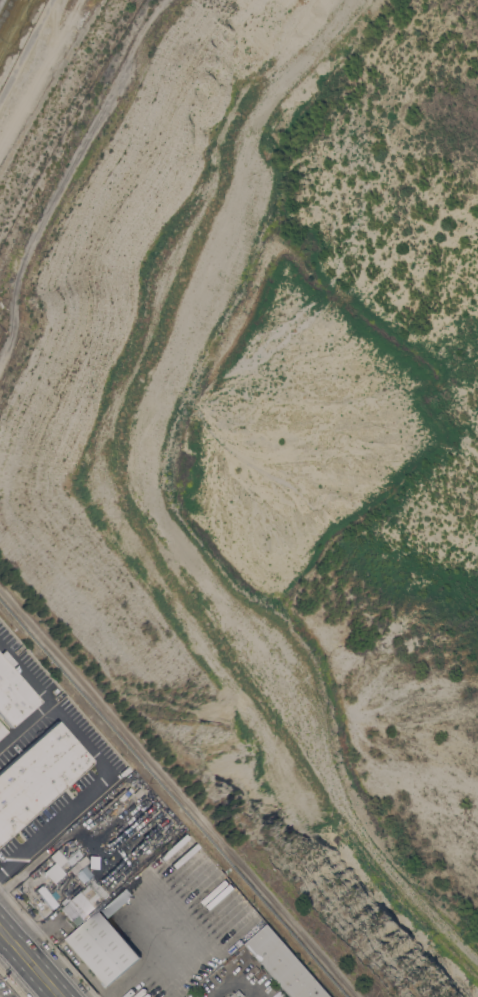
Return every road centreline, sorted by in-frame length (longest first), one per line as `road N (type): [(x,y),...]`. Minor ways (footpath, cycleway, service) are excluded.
road 1 (track): [(366,0),(289,108),(256,170),(237,254),(160,449),(165,504),(267,636),(373,865),(477,973)]
road 2 (track): [(363,996),(0,584)]
road 3 (track): [(0,363),(15,323),(16,275),(162,0)]

